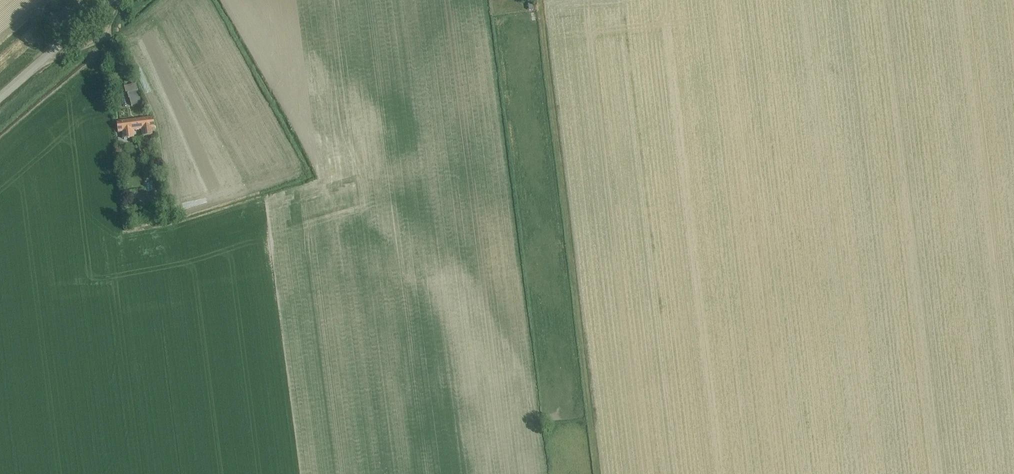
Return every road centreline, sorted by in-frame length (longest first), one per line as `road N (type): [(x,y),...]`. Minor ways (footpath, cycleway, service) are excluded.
road 1 (track): [(598,473),(540,6)]
road 2 (unclassified): [(0,95),(110,0)]

